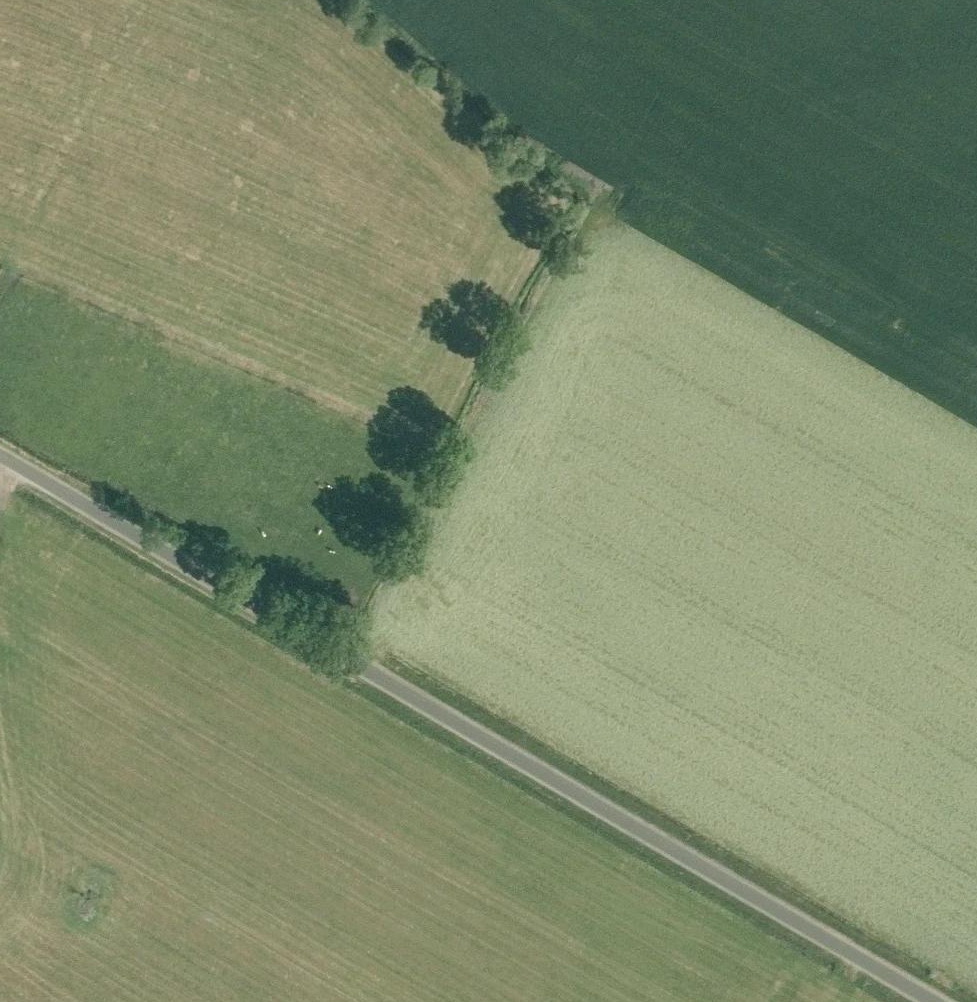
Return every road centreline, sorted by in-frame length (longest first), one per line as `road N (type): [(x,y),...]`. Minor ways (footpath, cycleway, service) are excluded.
road 1 (unclassified): [(932,1001),(0,459)]

